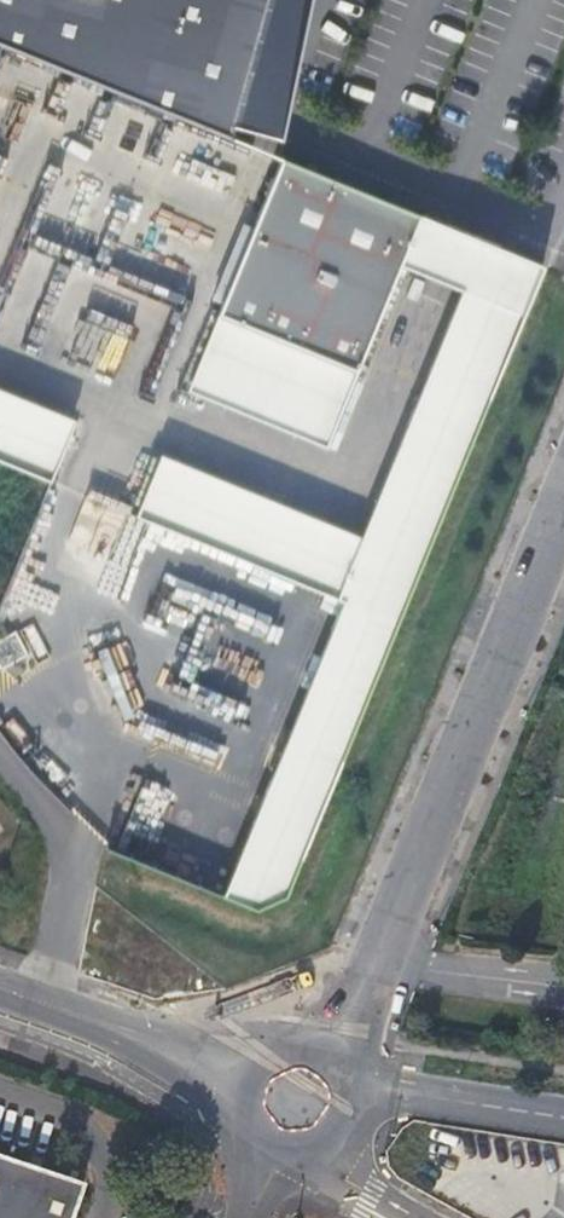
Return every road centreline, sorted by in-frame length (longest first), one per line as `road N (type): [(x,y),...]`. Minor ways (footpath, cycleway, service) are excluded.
road 1 (residential): [(563,496),(333,1051)]
road 2 (unclassified): [(249,1083),(0,993)]
road 3 (unclassified): [(563,1117),(381,1088),(357,1096)]

